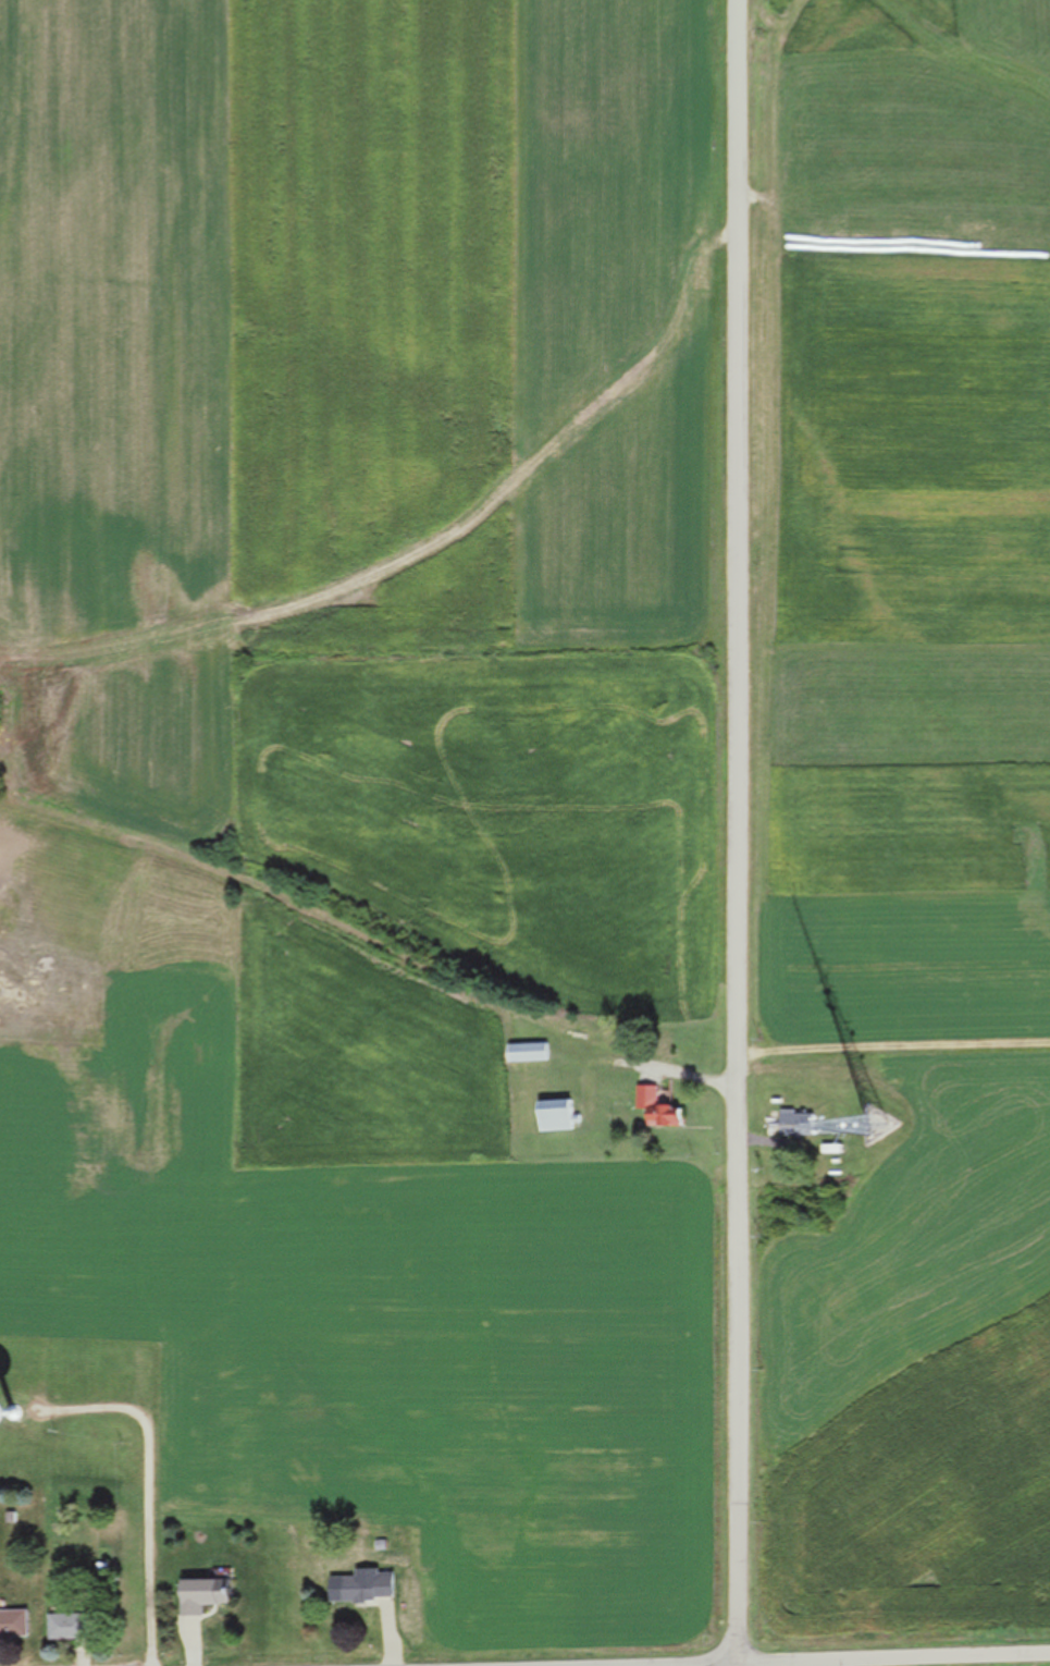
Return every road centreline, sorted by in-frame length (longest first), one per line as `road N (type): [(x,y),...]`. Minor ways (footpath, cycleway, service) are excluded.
road 1 (residential): [(733,1665),(734,0)]
road 2 (residential): [(733,1665),(1049,1659)]

